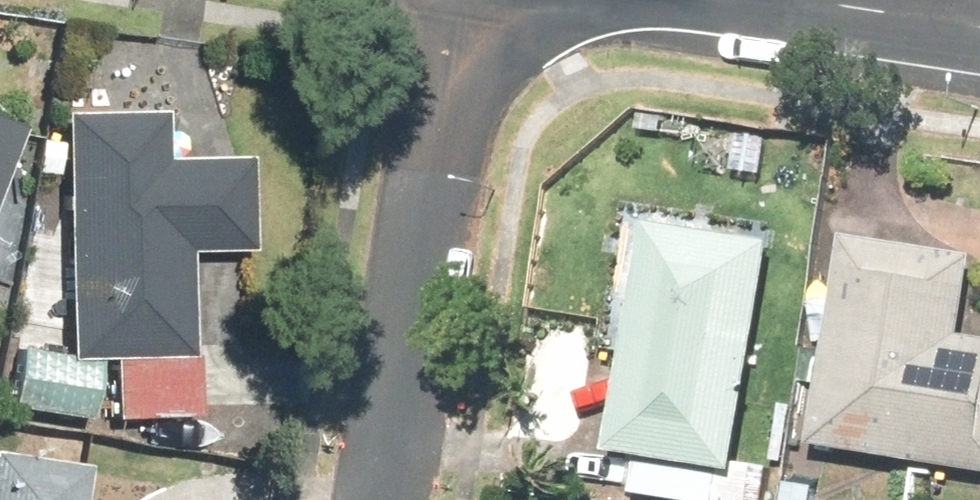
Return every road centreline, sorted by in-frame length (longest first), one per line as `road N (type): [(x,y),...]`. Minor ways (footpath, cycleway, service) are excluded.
road 1 (residential): [(413,499),(507,0)]
road 2 (residential): [(979,26),(791,0)]

